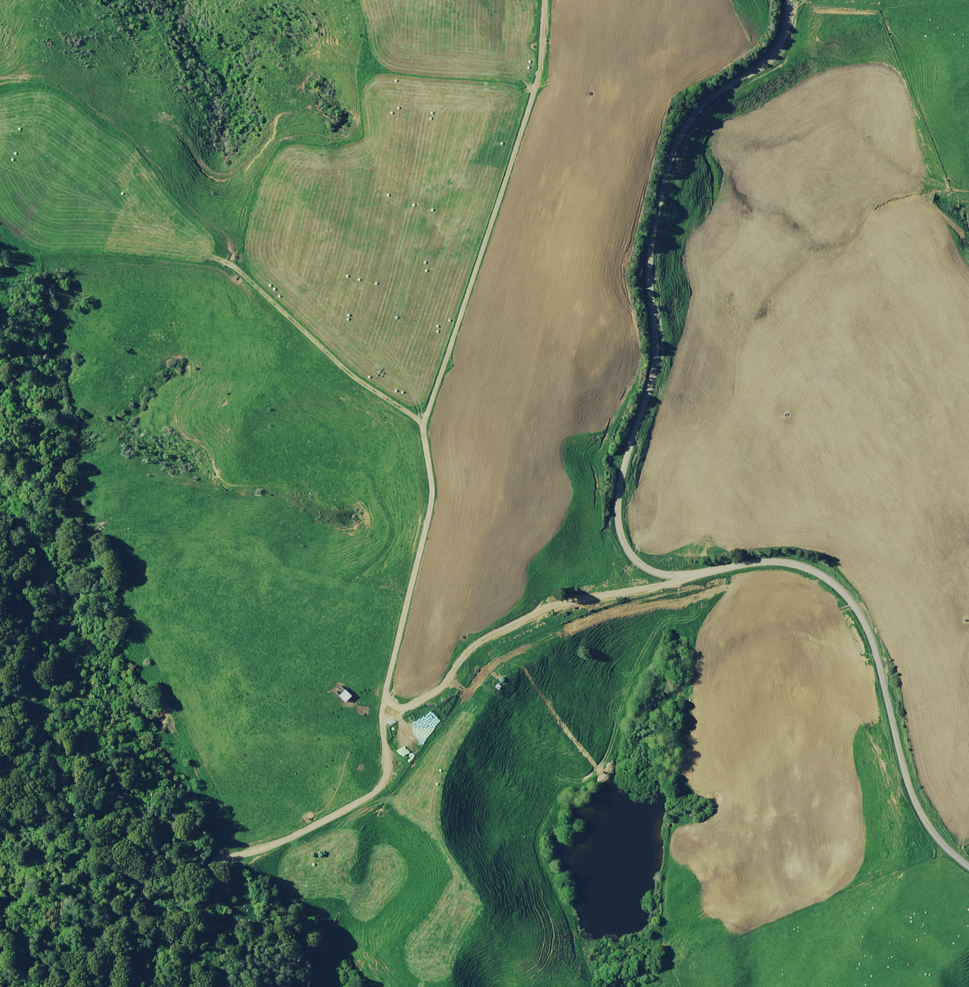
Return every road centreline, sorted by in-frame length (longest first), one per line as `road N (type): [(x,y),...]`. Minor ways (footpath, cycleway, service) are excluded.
road 1 (unclassified): [(790,0),(776,53),(698,112),(670,162),(650,264),(655,368),(623,475),(621,535),(642,566),(663,574),(790,564),(838,588),(874,647),(883,701),(919,809),(968,857)]
road 2 (track): [(389,703),(431,506),(425,421),(535,91),(545,0)]
road 3 (track): [(389,703),(382,724),(389,772),(377,791),(270,848),(141,879),(62,986)]
road 4 (track): [(389,703),(406,708),(436,694),(474,646),(557,603),(707,573)]
road 5 (track): [(226,263),(348,372),(425,423)]

